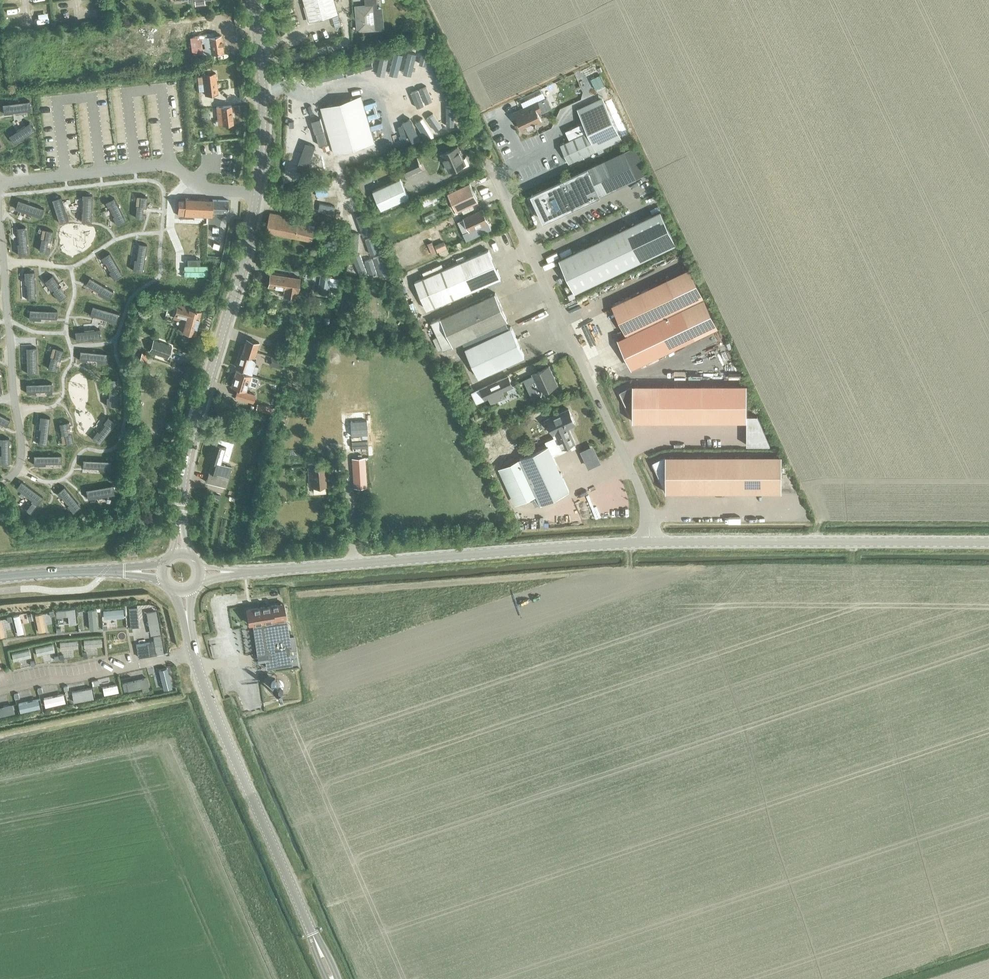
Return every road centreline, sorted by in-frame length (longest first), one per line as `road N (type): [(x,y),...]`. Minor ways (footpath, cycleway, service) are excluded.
road 1 (tertiary): [(180,521),(192,435),(251,236),(263,121),(251,0)]
road 2 (tertiary): [(233,571),(650,542)]
road 3 (unclassified): [(650,542),(641,493),(488,164)]
road 4 (secondary): [(317,946),(212,712),(188,624)]
road 5 (tertiary): [(650,542),(988,541)]
road 6 (secondary): [(0,577),(124,571)]

